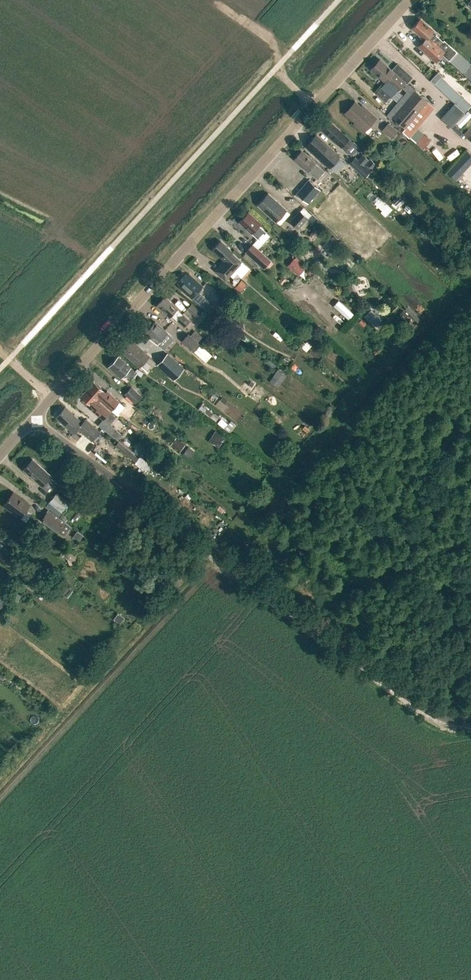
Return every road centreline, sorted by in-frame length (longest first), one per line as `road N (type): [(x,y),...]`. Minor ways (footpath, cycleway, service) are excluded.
road 1 (track): [(470,276),(0,782)]
road 2 (unclassified): [(31,421),(410,0)]
road 3 (unclassified): [(31,421),(421,707),(470,722)]

